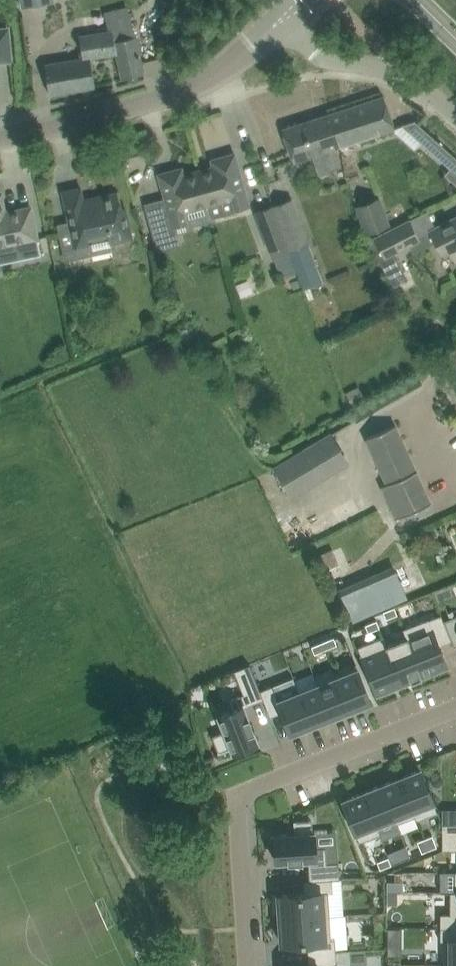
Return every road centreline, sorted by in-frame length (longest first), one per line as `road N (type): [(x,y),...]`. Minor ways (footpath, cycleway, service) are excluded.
road 1 (tertiary): [(0,136),(141,106),(202,80),(281,23)]
road 2 (residential): [(240,795),(455,707)]
road 3 (residential): [(455,119),(398,71),(313,51),(281,23)]
road 4 (residential): [(249,965),(240,795)]

